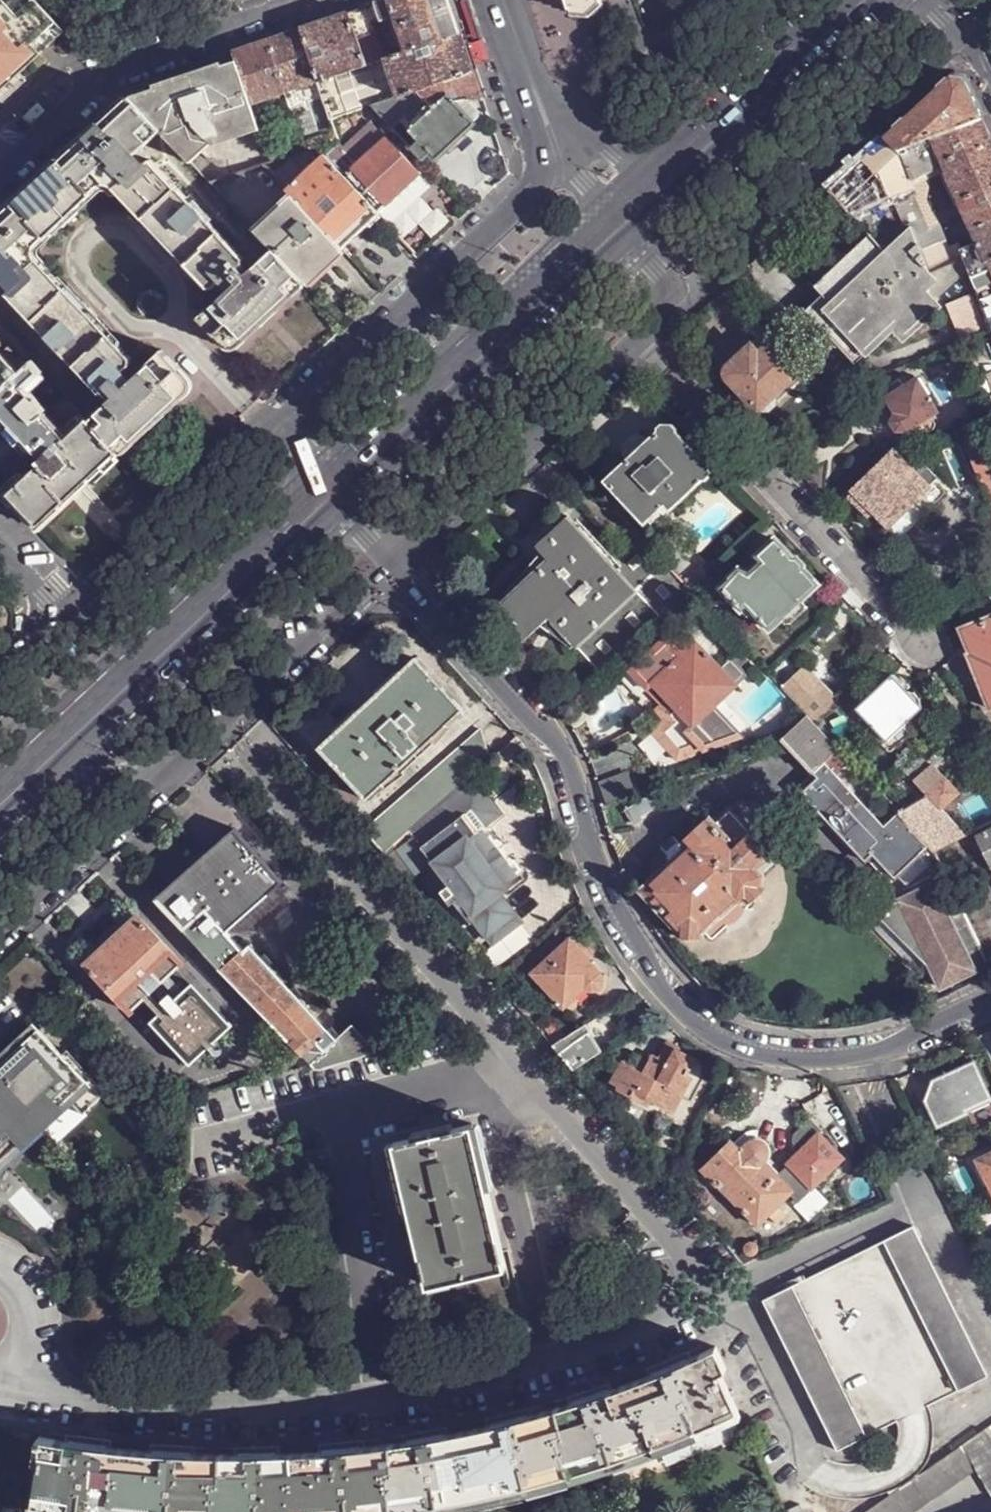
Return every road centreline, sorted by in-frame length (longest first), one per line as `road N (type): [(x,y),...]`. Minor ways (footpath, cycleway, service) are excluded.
road 1 (tertiary): [(394,568),(555,751),(595,876),(627,941),(688,1015),(727,1039),(772,1053),(837,1053),(910,1039),(990,1002)]
road 2 (residential): [(666,312),(973,36)]
road 3 (secondary): [(328,498),(623,223)]
road 4 (secondary): [(48,762),(328,498)]
road 5 (residential): [(394,568),(666,312)]
road 6 (residential): [(0,163),(100,68),(296,0)]
road 7 (tertiary): [(535,184),(305,402)]
road 8 (residential): [(305,402),(77,613)]
road 9 (residential): [(174,772),(394,568)]
road 10 (secondary): [(667,179),(865,0)]
road 11 (residential): [(0,932),(174,772)]
road 12 (residential): [(739,0),(579,144)]
road 13 (tertiary): [(514,39),(536,132),(535,184)]
road 14 (residential): [(48,762),(174,772)]
road 15 (tertiary): [(579,144),(514,39)]

